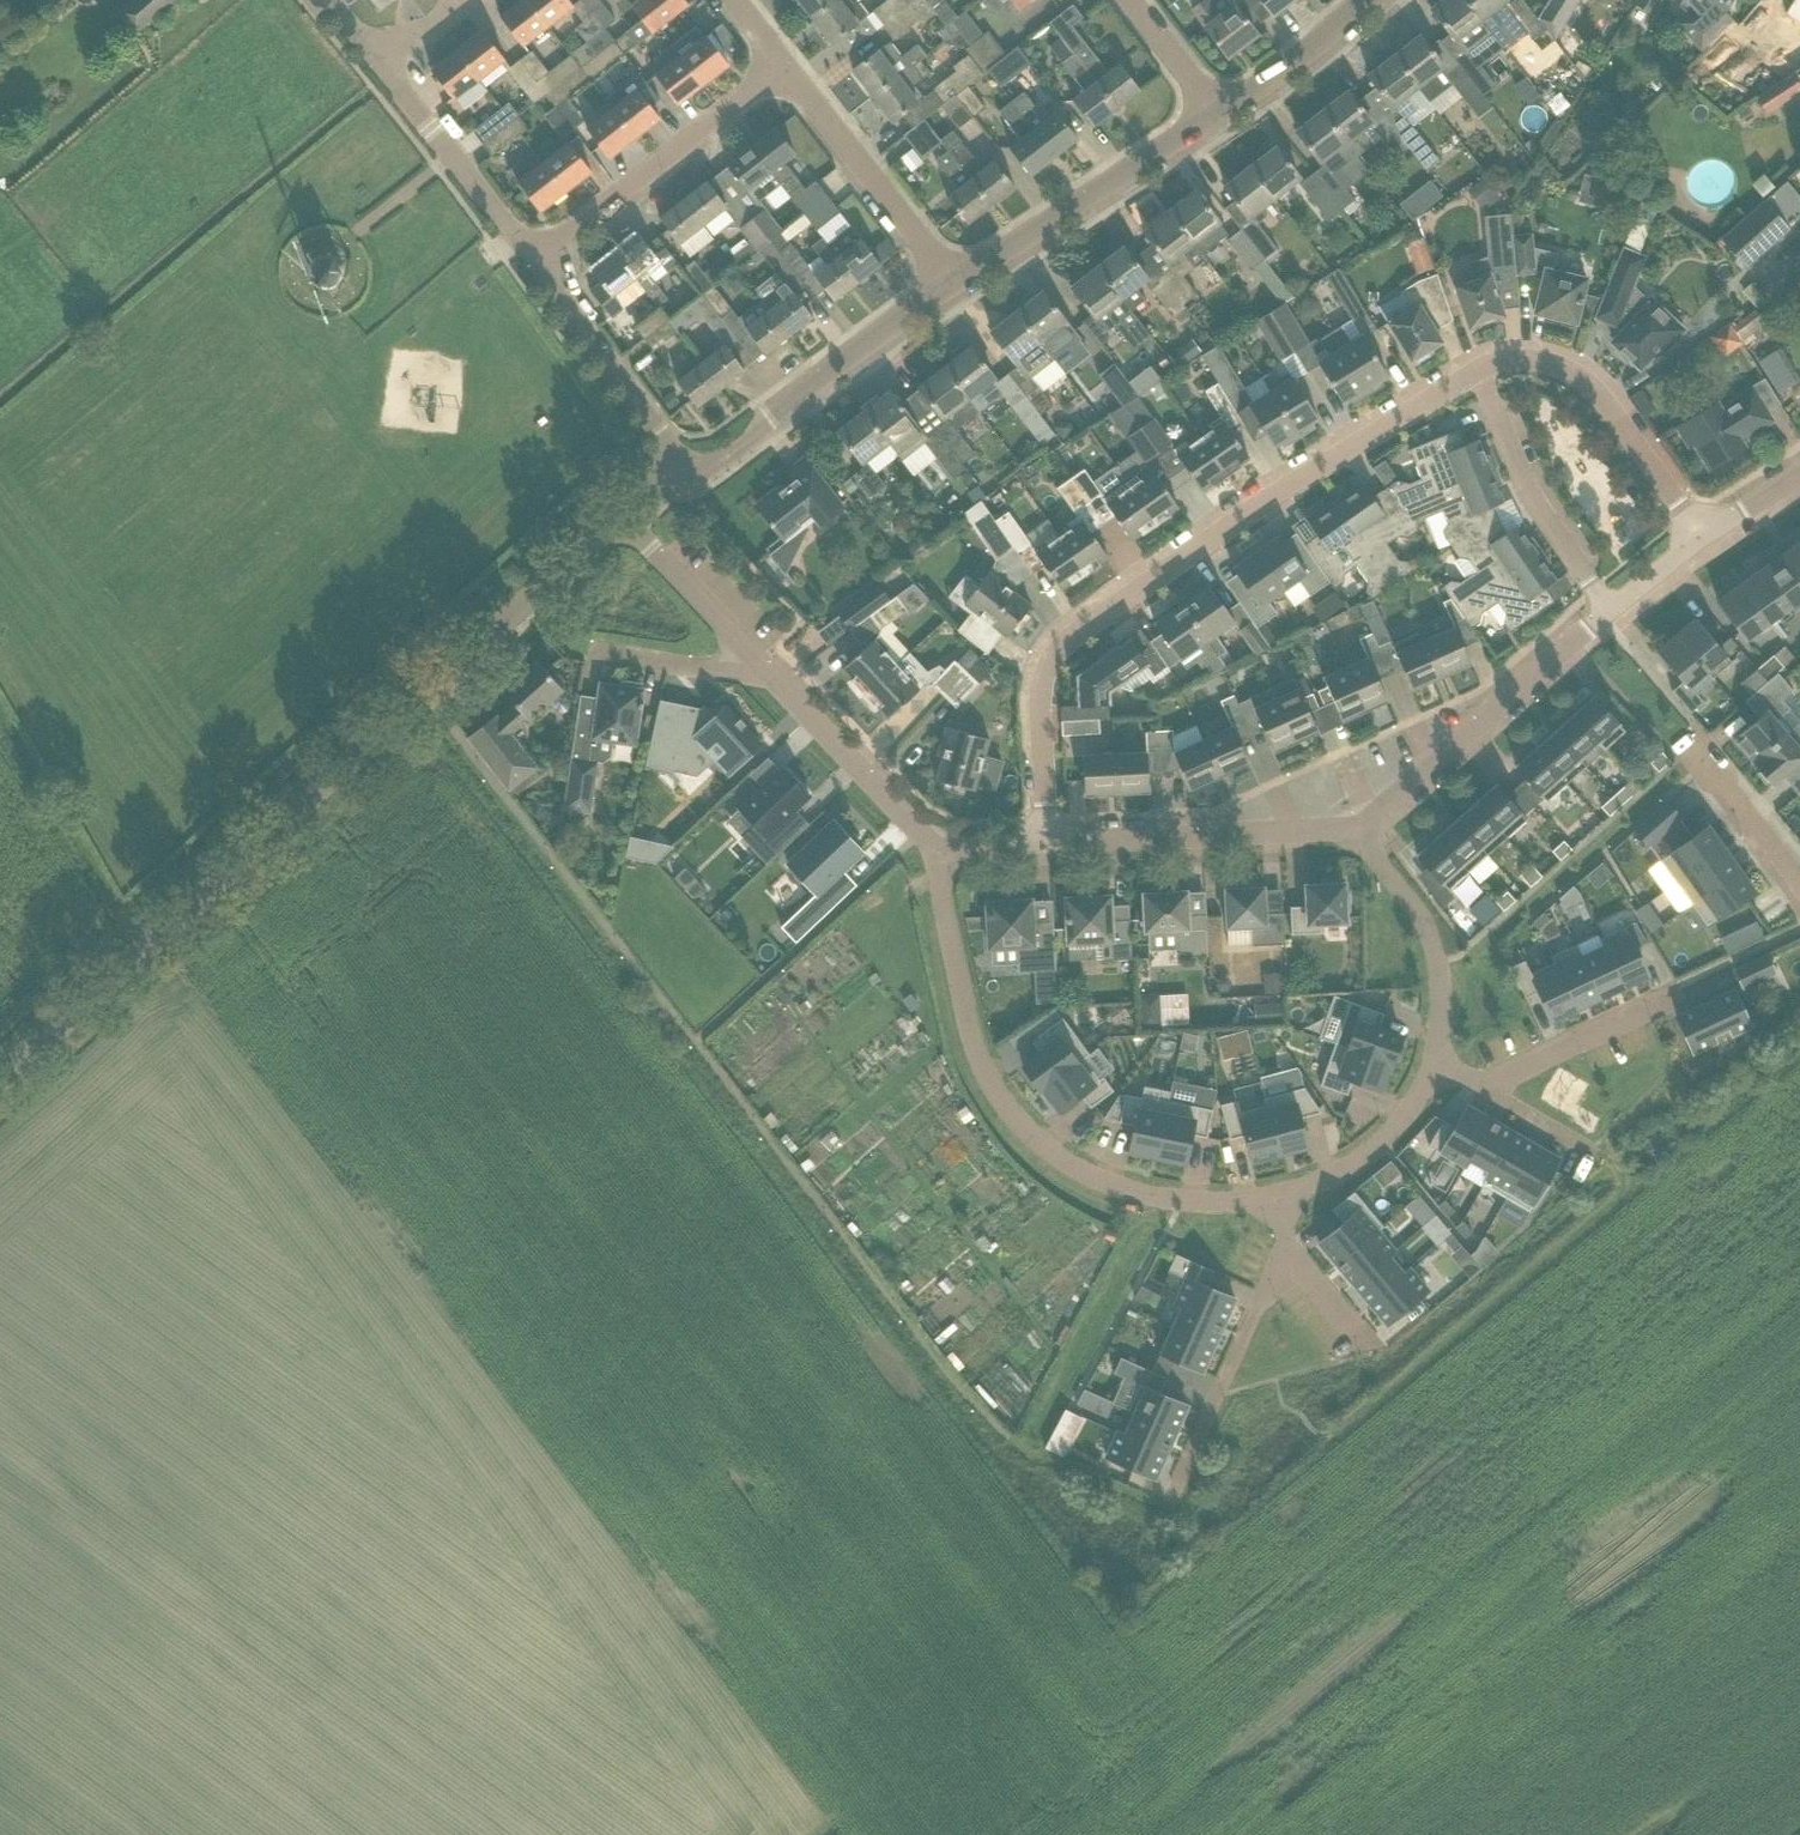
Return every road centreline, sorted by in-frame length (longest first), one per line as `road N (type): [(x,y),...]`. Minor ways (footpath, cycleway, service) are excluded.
road 1 (unclassified): [(0,1079),(618,513)]
road 2 (residential): [(1046,841),(1041,682),(1048,652),(1435,389),(1482,368)]
road 3 (residential): [(939,850),(967,1020),(985,1077),(1026,1132),(1113,1186),(1237,1203),(1281,1193)]
road 4 (unclassified): [(682,475),(729,451),(954,276)]
road 5 (residential): [(1609,608),(1360,832)]
road 6 (residential): [(531,254),(788,63)]
road 7 (residential): [(1360,832),(1046,841)]
road 8 (unclassified): [(954,276),(1216,110)]
road 9 (residential): [(1482,368),(1522,357),(1554,360),(1579,373),(1705,534)]
road 10 (residential): [(1162,1508),(1286,1247)]
road 11 (residential): [(1609,608),(1536,499),(1482,368)]
road 12 (residential): [(954,276),(788,63)]
road 13 (residential): [(682,475),(531,254)]
road 14 (residential): [(939,850),(756,661)]
road 15 (residential): [(1434,1065),(1441,1011),(1429,933),(1360,832)]
road 16 (residential): [(531,254),(382,65)]
road 17 (residential): [(1281,1193),(1323,1182),(1378,1147),(1434,1065)]
road 18 (residential): [(1670,997),(1488,1088)]
road 19 (residential): [(756,661),(618,513)]
road 20 (unclassified): [(1216,110),(1355,0)]
road 21 (residential): [(1799,882),(1691,742)]
road 22 (residential): [(756,661),(744,675),(591,650)]
road 23 (residential): [(1216,110),(1129,0)]
road 24 (residential): [(1366,1344),(1286,1247)]
road 25 (residential): [(1705,534),(1609,608)]
road 26 (residential): [(1593,1148),(1488,1088)]

